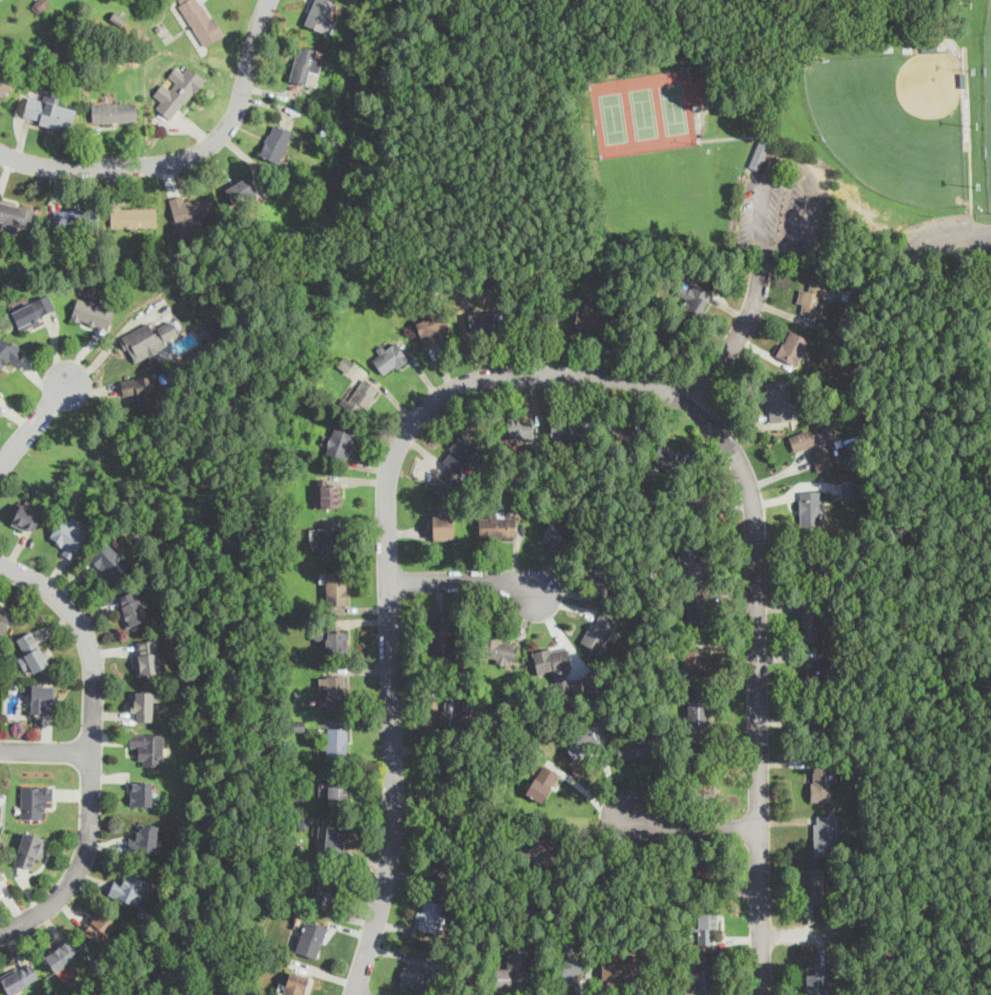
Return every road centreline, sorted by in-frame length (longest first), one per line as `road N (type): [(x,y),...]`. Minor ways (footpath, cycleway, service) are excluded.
road 1 (residential): [(761,994),(755,517),(741,459),(718,424),(689,400),(617,380),(497,380),(450,390),(411,421),(396,450),(388,515),(392,829),(355,994)]
road 2 (residential): [(0,564),(48,589),(80,626),(94,680),(85,848),(73,876),(44,906),(0,934)]
road 3 (residential): [(0,152),(83,167),(169,162),(204,149),(238,107),(269,0)]
road 4 (residential): [(689,400),(746,330),(762,271)]
road 5 (residential): [(612,809),(654,825),(760,832)]
road 6 (residential): [(389,578),(513,579),(535,593)]

